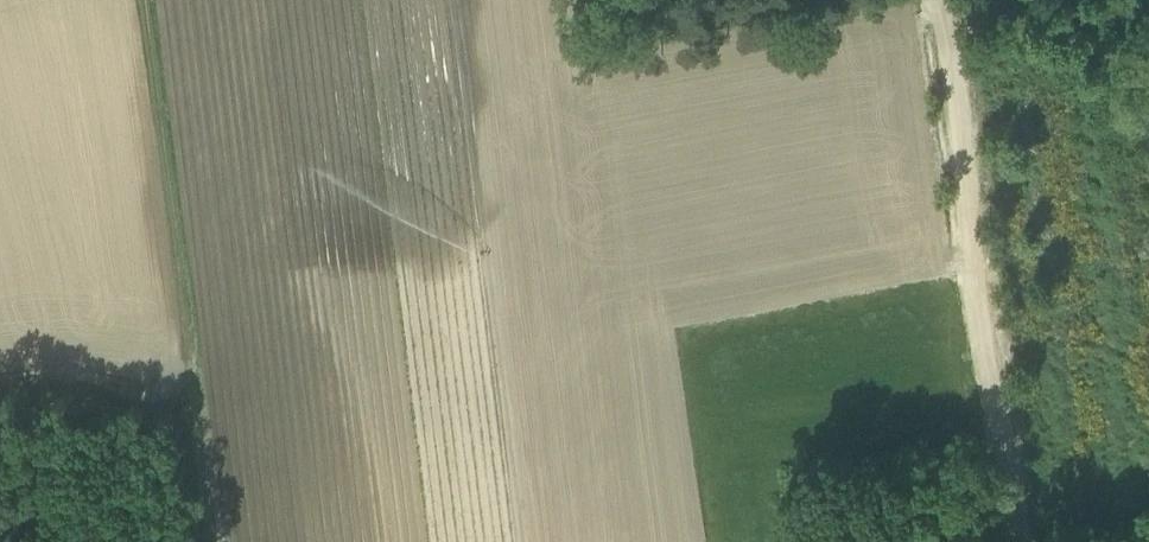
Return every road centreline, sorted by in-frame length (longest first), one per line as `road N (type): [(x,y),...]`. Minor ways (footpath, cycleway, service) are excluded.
road 1 (track): [(0,383),(166,388),(195,368),(150,0)]
road 2 (track): [(945,0),(1024,541)]

